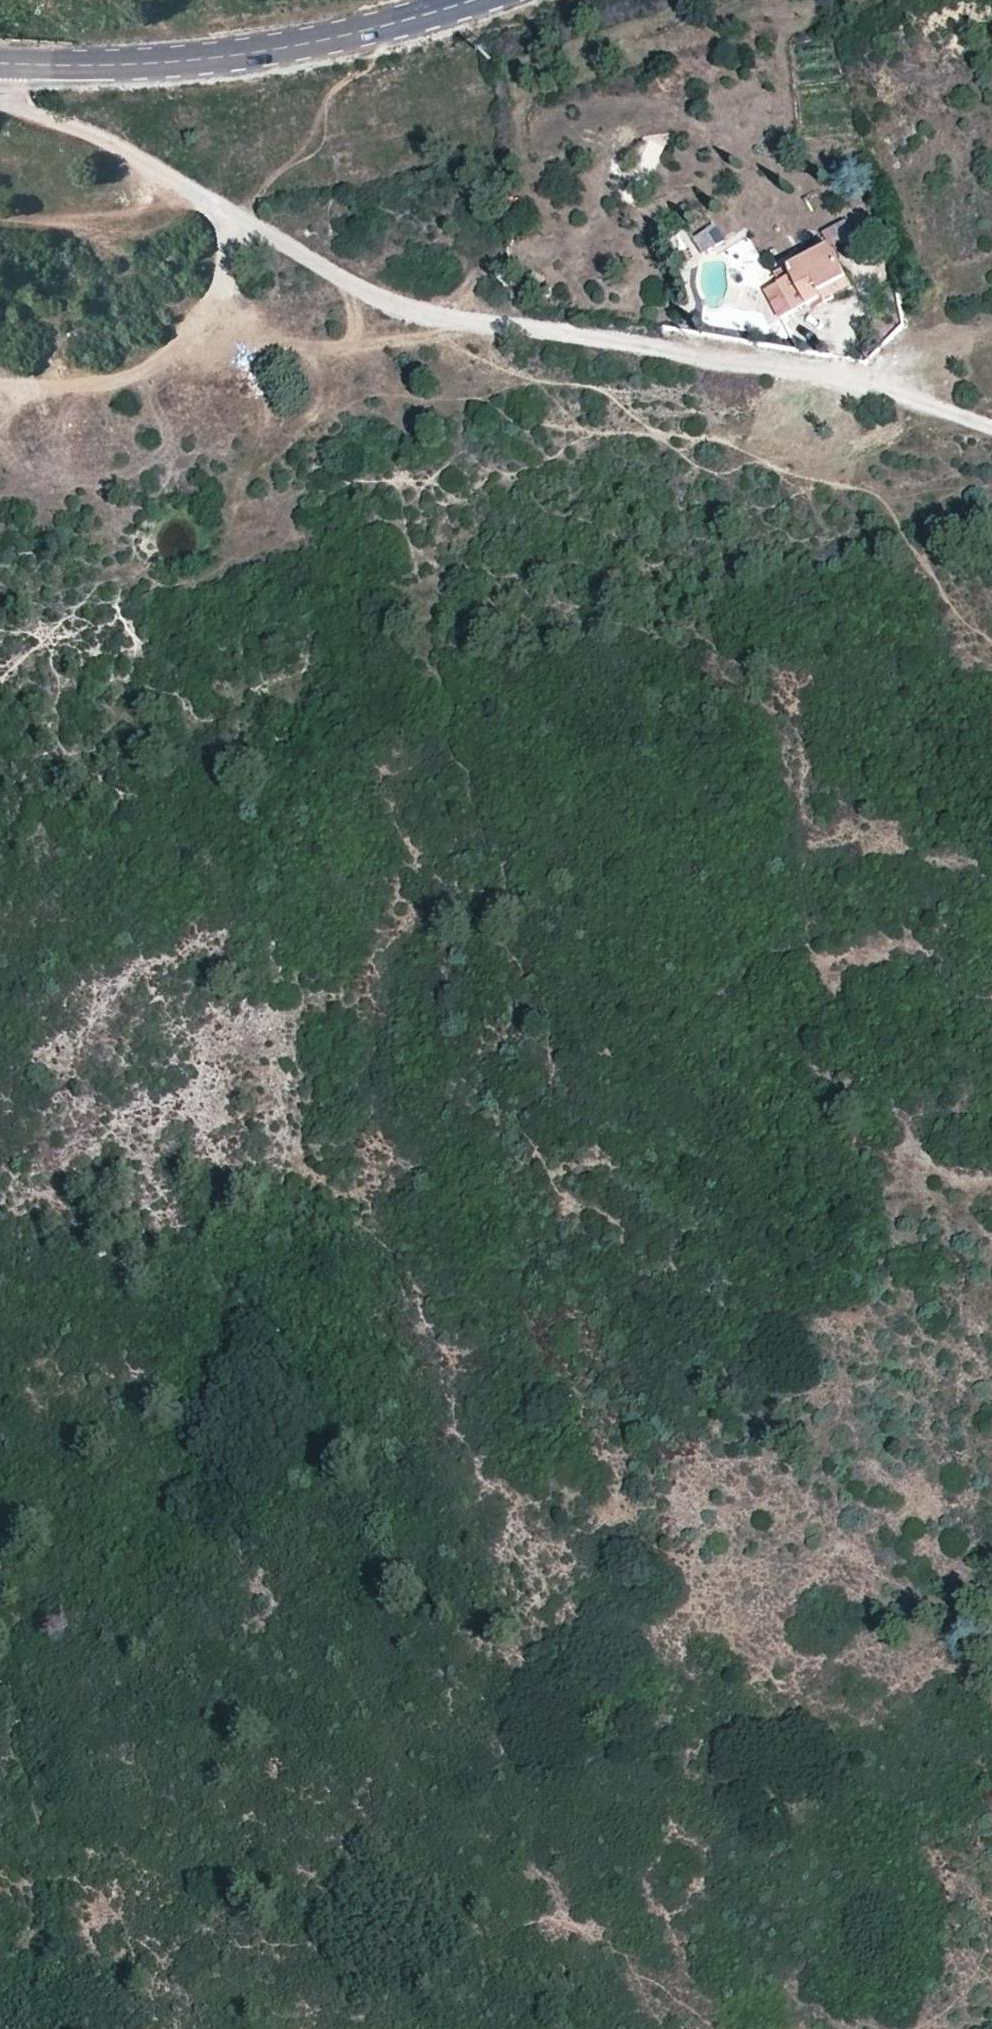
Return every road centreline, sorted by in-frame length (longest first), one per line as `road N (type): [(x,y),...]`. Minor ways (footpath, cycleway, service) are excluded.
road 1 (unclassified): [(0,84),(9,101),(126,147),(373,296),(426,313),(681,351),(991,425)]
road 2 (secondary): [(0,62),(186,65),(368,32),(468,0)]
road 3 (track): [(236,214),(208,321),(274,343),(361,352),(489,322)]

